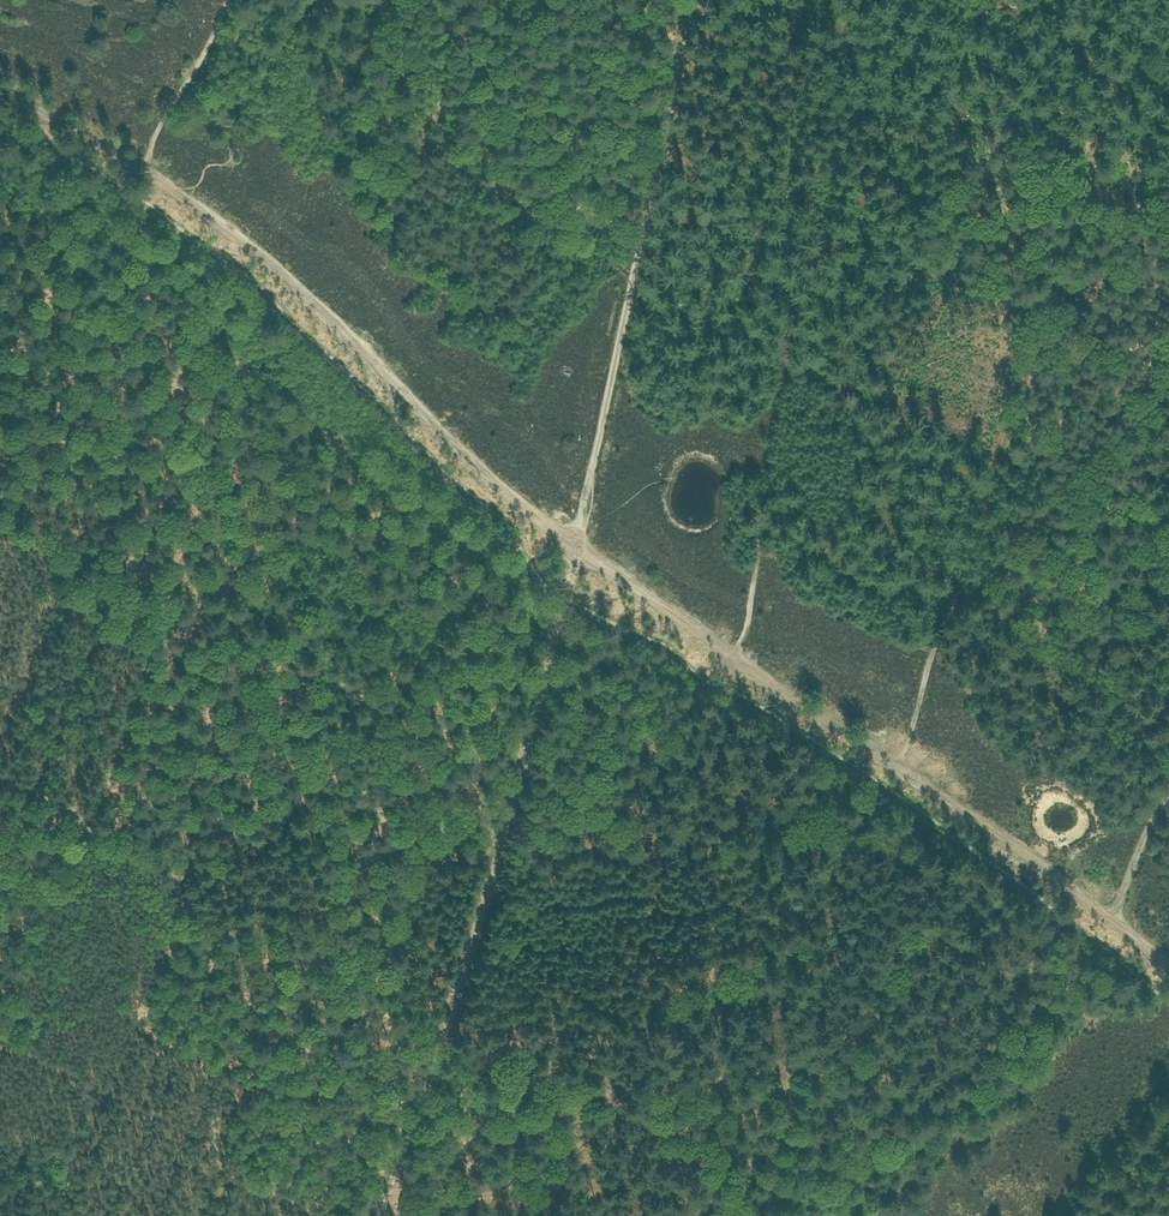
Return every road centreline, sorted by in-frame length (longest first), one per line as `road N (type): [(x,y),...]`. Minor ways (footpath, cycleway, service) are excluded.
road 1 (track): [(1168,954),(902,765),(723,654),(514,500),(296,285),(160,184)]
road 2 (track): [(578,549),(481,902),(363,1215)]
road 3 (track): [(0,783),(220,918),(306,951),(439,1024)]
road 4 (track): [(0,1051),(369,1201)]
road 5 (track): [(422,1064),(623,1121),(749,1215)]
road 6 (track): [(578,549),(639,230)]
road 7 (track): [(639,230),(682,0)]
road 8 (track): [(160,184),(0,88)]
road 9 (track): [(1168,781),(1094,942)]

